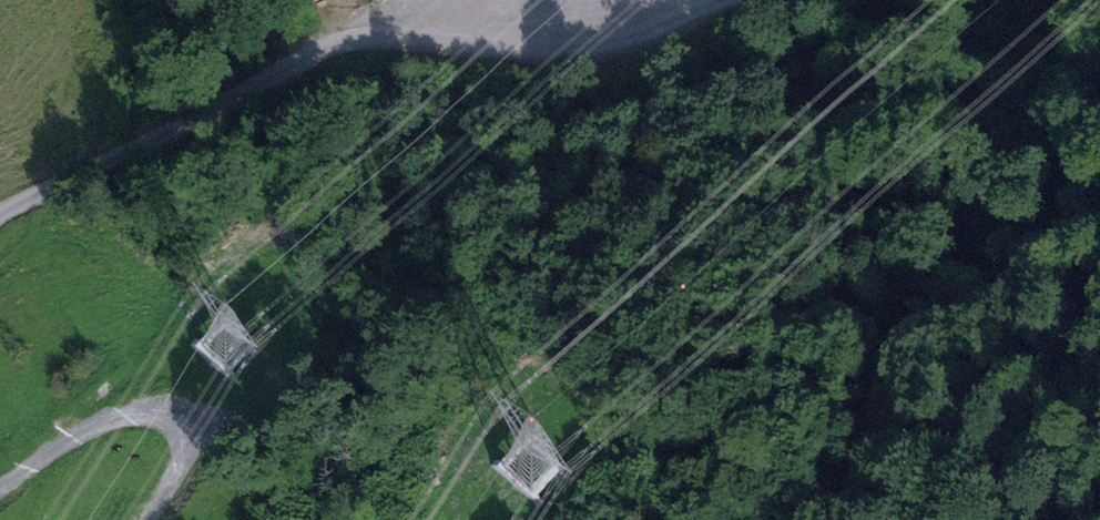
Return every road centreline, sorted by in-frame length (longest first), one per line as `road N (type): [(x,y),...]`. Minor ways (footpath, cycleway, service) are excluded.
road 1 (unclassified): [(733,0),(618,56),(586,62),(378,40),(329,49),(0,218)]
road 2 (track): [(0,487),(106,421),(161,414),(181,423),(187,439),(150,519)]

